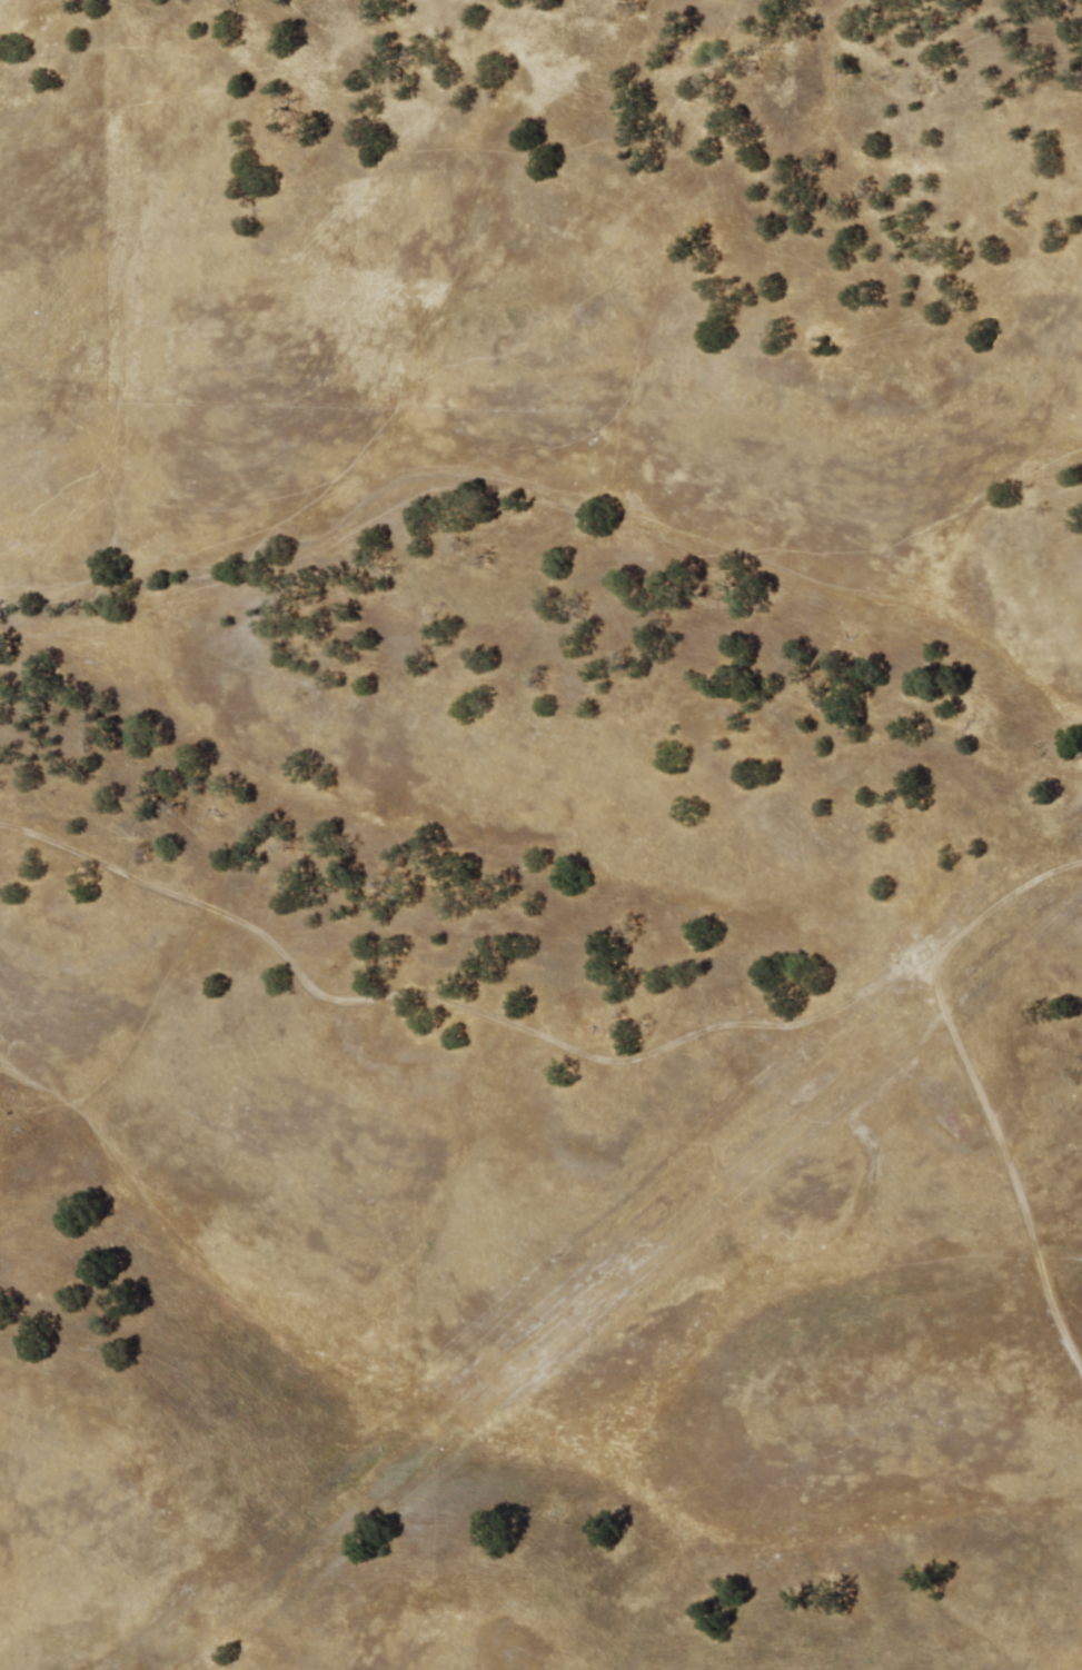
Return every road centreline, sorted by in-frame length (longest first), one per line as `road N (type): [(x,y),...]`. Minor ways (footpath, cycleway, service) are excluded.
road 1 (track): [(0,822),(256,925),(328,1000),(376,1004),(420,995),(621,1065),(726,1026),(822,1021),(897,975),(944,964)]
road 2 (track): [(1081,1368),(1004,1141),(944,1010),(944,964),(976,924),(1035,882),(1081,865)]

